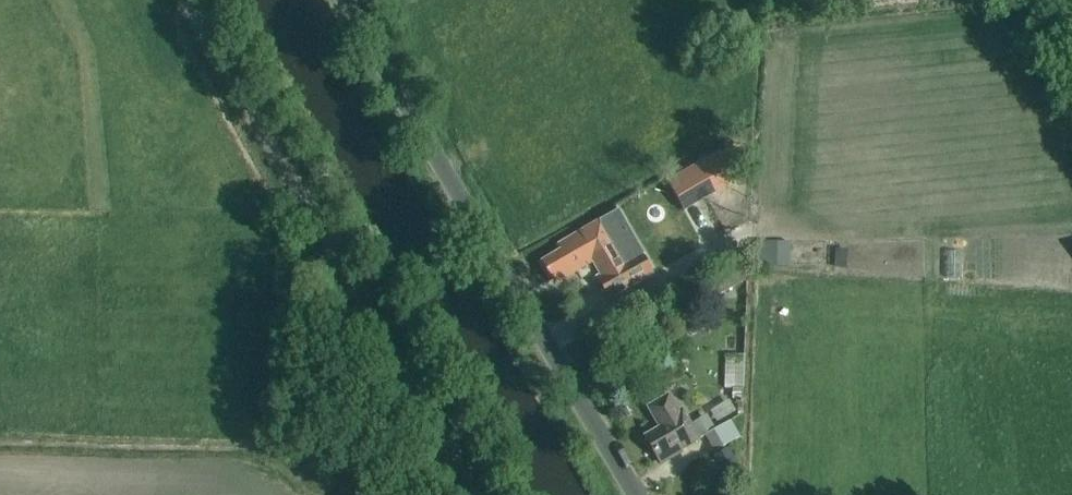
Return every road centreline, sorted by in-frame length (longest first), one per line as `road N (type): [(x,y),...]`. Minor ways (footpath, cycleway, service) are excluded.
road 1 (unclassified): [(636,494),(346,0)]
road 2 (unclassified): [(464,494),(174,0)]

